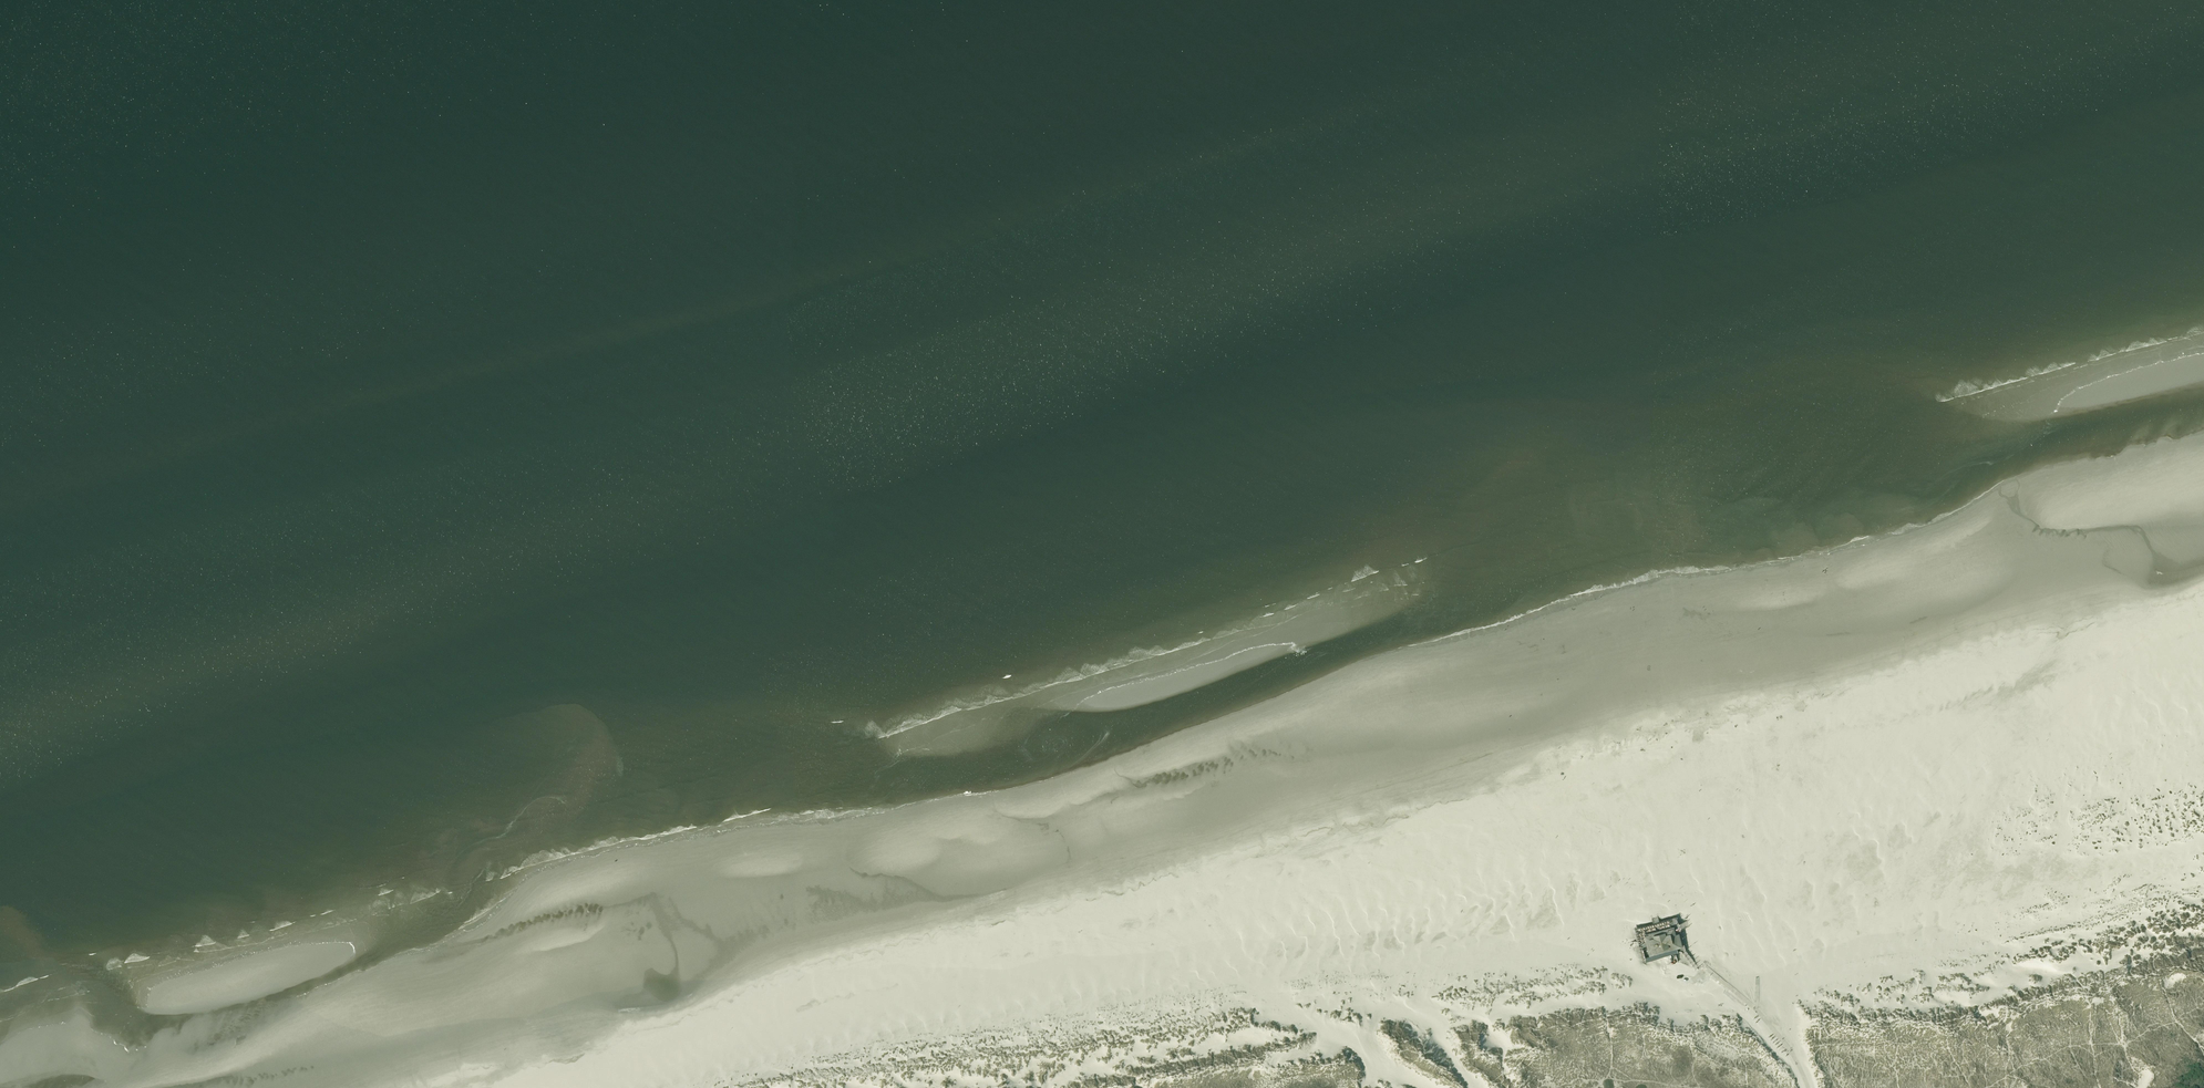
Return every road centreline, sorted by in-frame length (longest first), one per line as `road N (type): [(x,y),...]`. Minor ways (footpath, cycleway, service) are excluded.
road 1 (track): [(1426,1087),(1349,1037),(1290,1013),(1200,886)]

